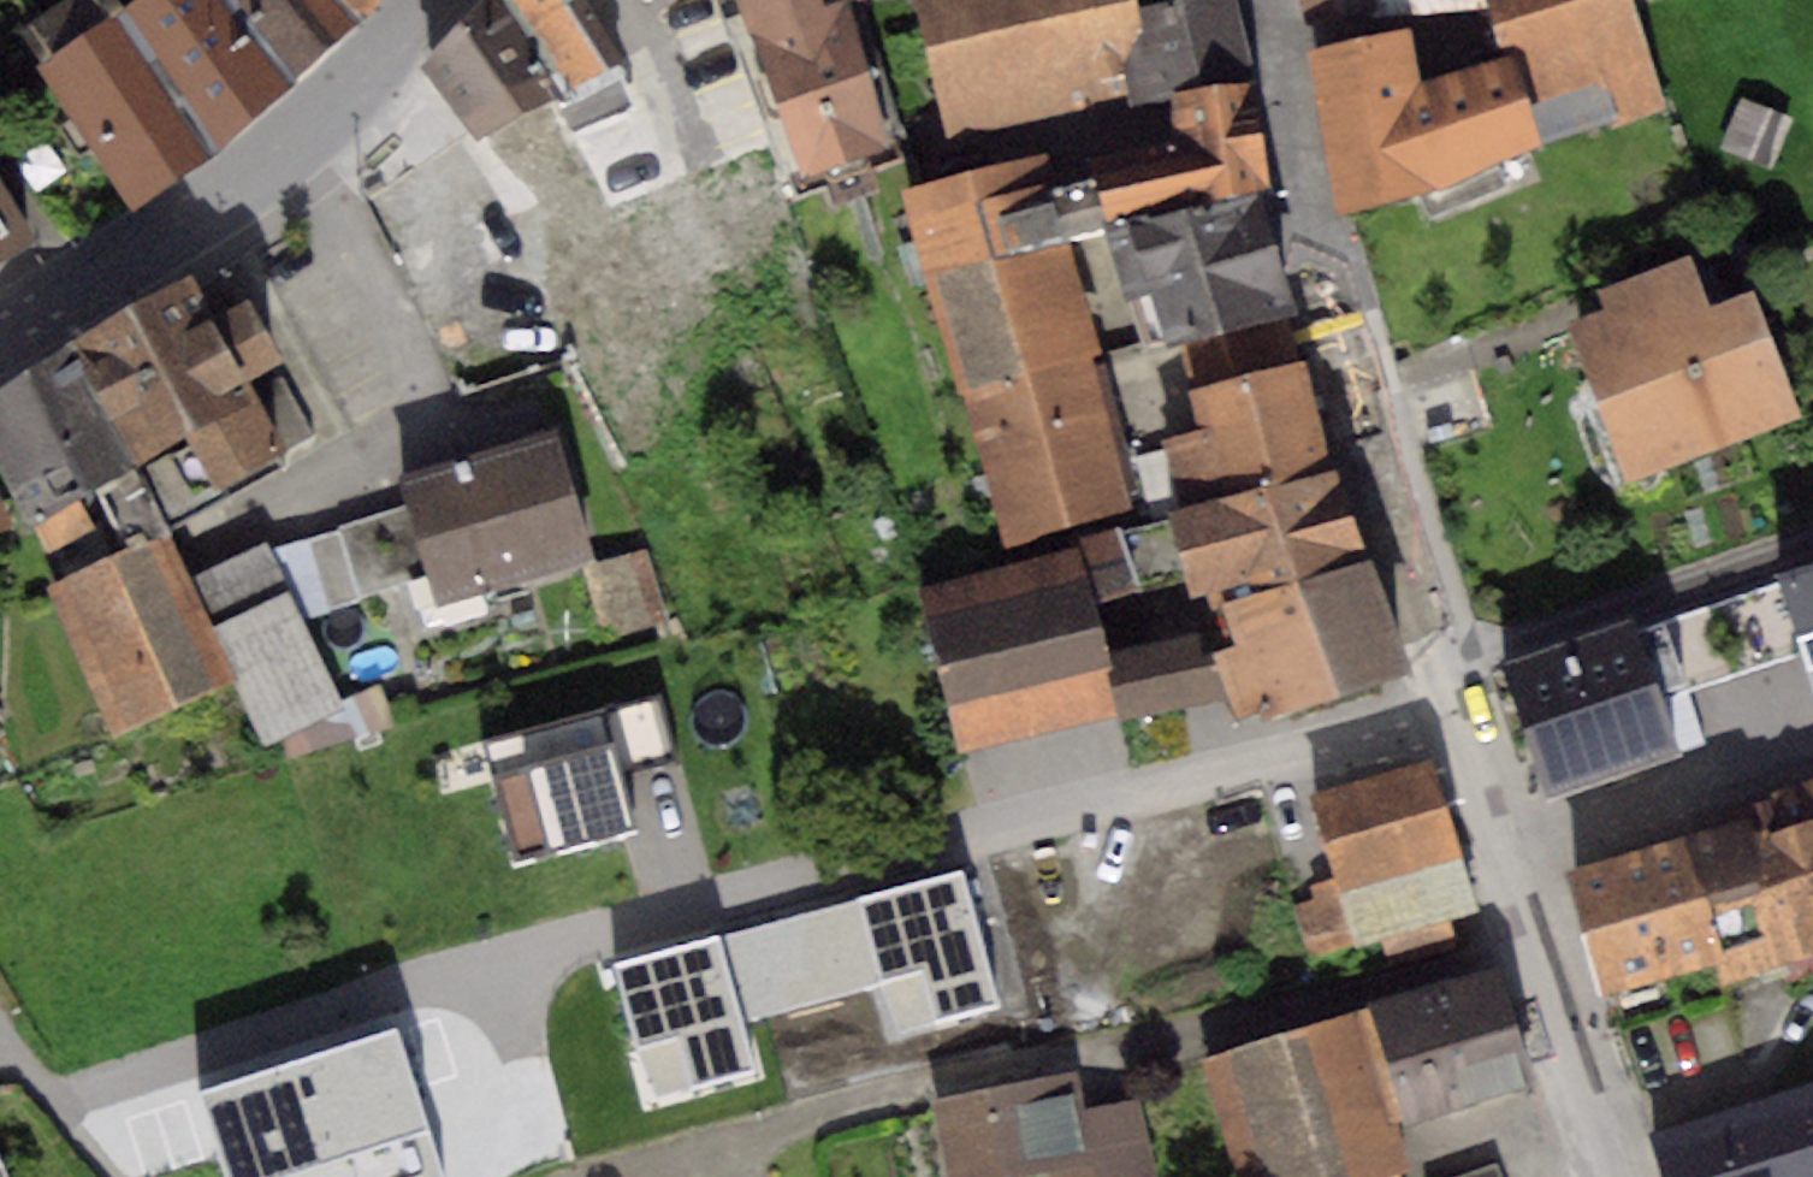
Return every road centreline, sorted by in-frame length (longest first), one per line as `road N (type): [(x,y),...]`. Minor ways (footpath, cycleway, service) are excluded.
road 1 (residential): [(1456,710),(746,896),(53,1100)]
road 2 (residential): [(1456,710),(1322,317),(1251,0)]
road 3 (primary): [(432,0),(321,124),(172,246),(0,348)]
road 4 (residential): [(1615,1176),(1456,710)]

